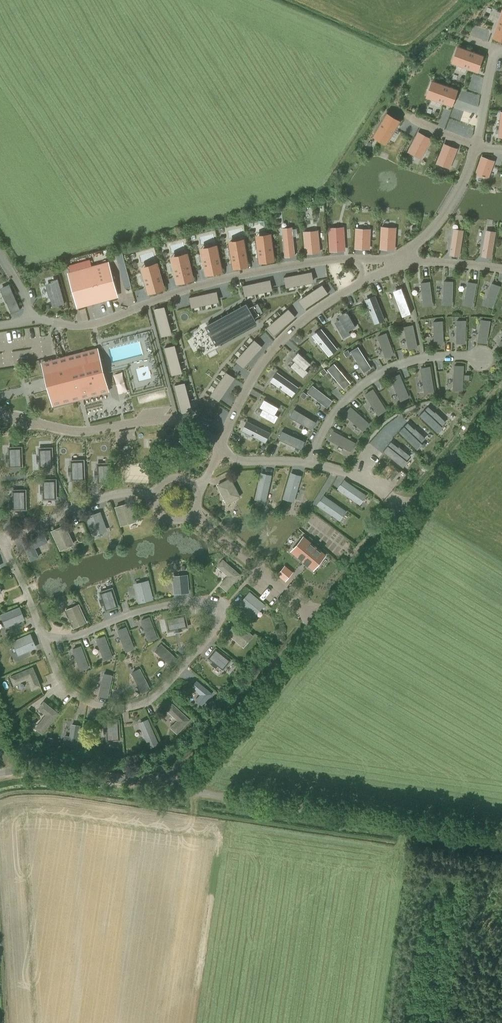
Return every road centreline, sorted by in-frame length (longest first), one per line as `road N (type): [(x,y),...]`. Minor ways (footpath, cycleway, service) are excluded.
road 1 (unclassified): [(171,774),(207,749),(501,397)]
road 2 (unclassified): [(501,837),(198,792),(171,774)]
road 3 (unclassified): [(171,774),(141,781),(0,774)]

